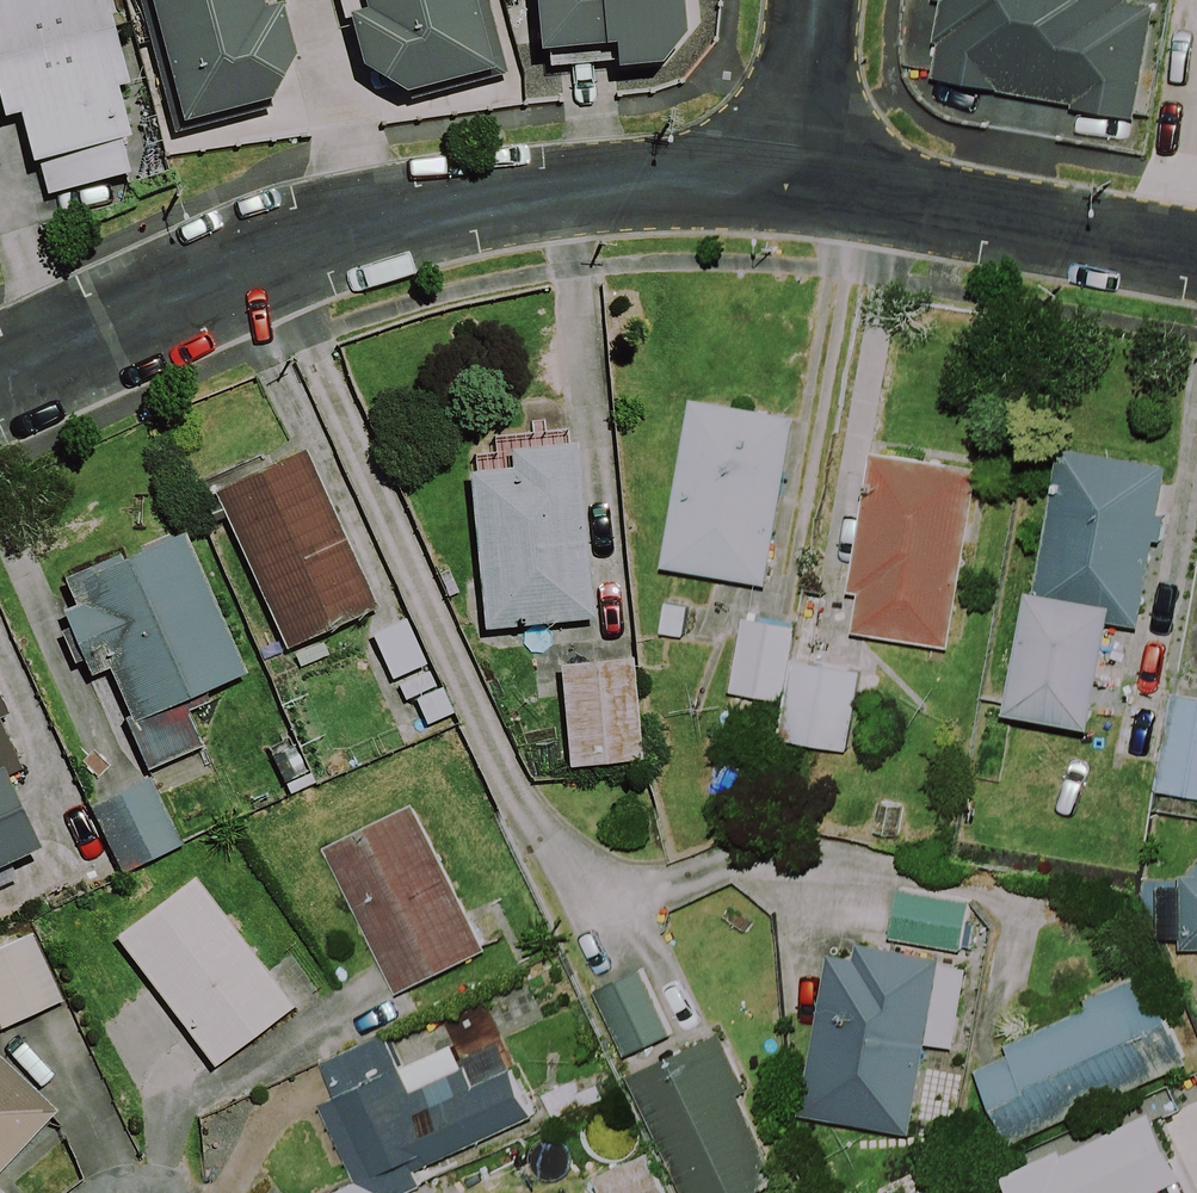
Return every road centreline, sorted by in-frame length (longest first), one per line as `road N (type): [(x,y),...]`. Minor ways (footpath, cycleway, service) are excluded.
road 1 (residential): [(0,381),(316,237),(562,189),(788,186)]
road 2 (residential): [(788,186),(1196,251)]
road 3 (residential): [(788,186),(808,0)]

